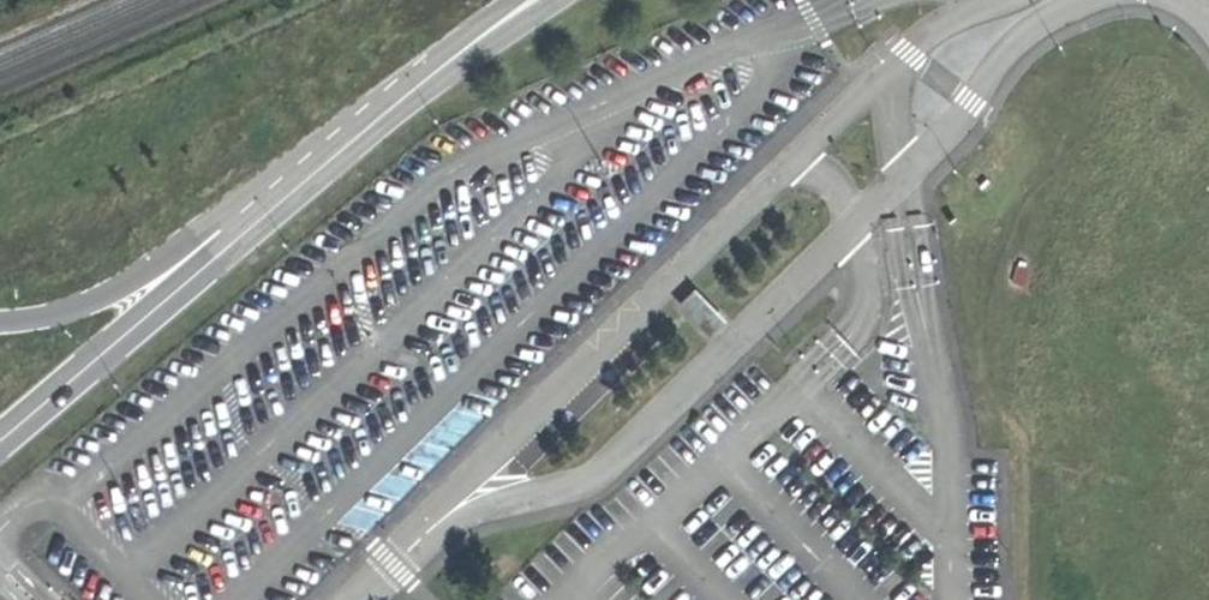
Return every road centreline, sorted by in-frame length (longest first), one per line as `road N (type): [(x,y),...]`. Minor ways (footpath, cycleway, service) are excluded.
road 1 (secondary): [(0,440),(324,166)]
road 2 (tertiary): [(324,166),(226,213),(123,292),(63,315),(0,321)]
road 3 (secondary): [(324,166),(538,0)]

